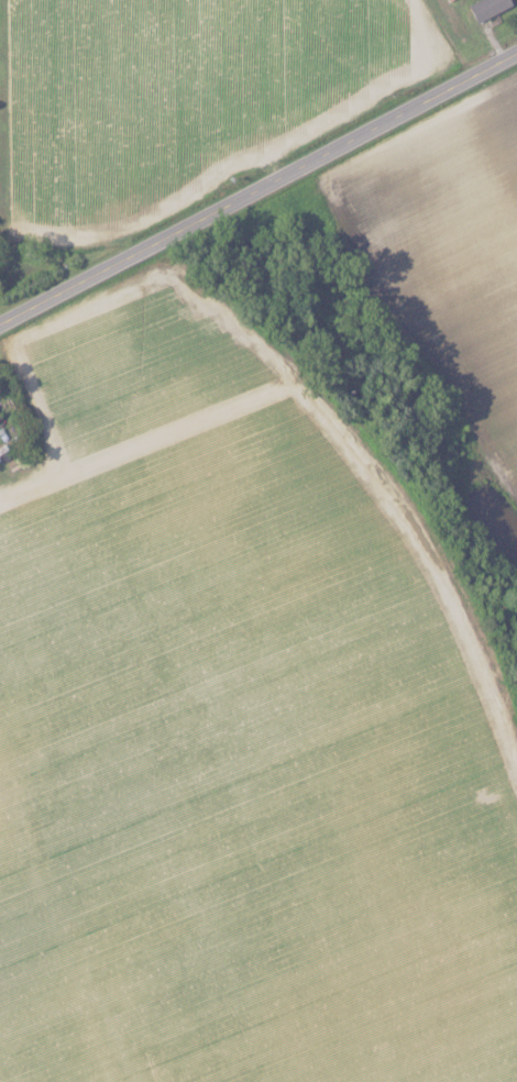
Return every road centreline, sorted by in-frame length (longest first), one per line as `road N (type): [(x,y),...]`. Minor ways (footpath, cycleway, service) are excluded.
road 1 (tertiary): [(0,323),(516,56)]

